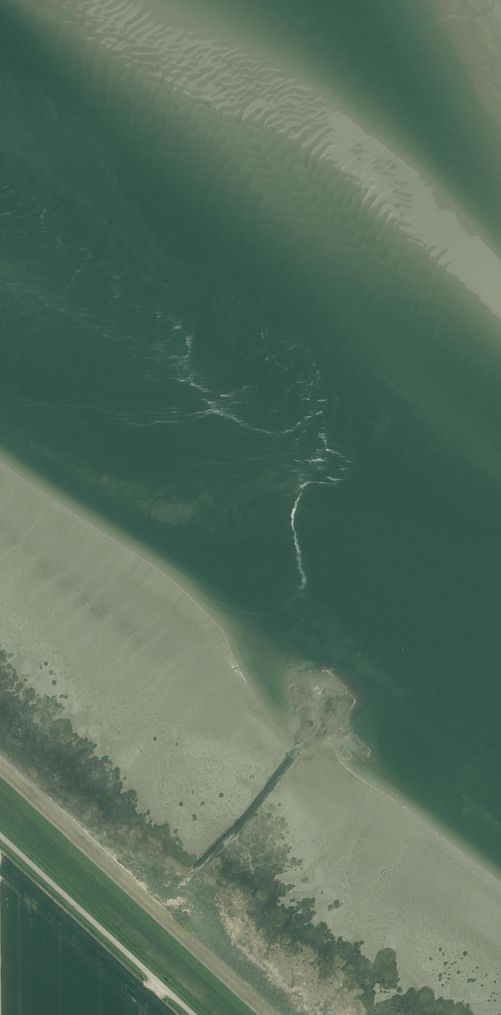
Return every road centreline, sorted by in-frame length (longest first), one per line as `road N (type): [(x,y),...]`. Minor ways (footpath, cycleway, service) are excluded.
road 1 (unclassified): [(194,1014),(0,835)]

